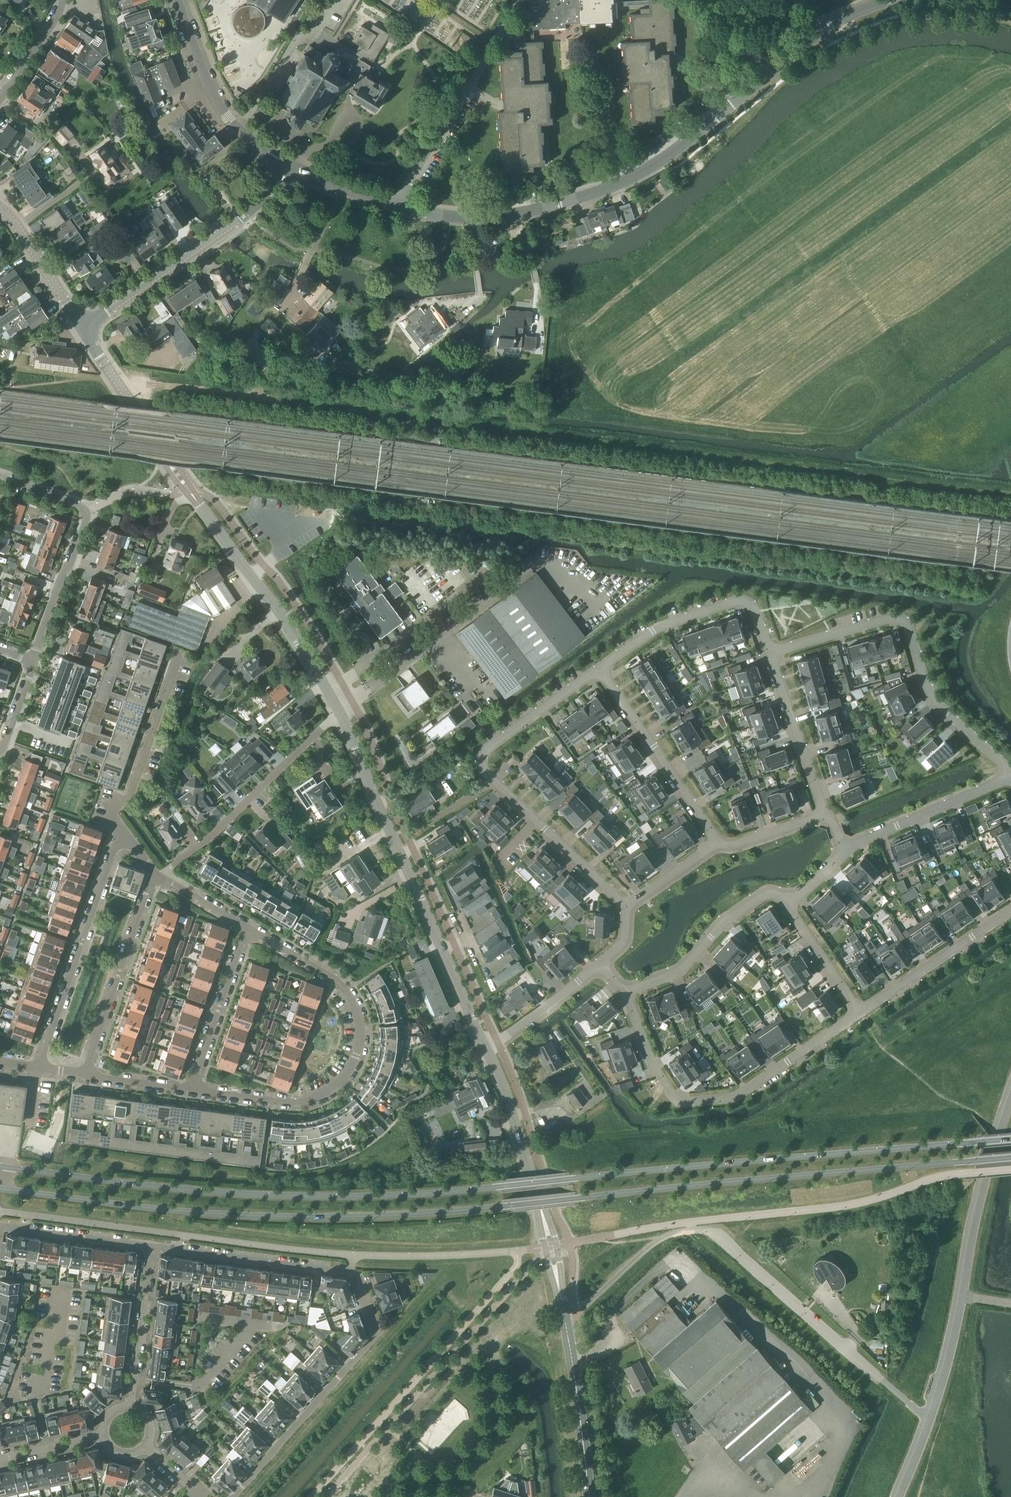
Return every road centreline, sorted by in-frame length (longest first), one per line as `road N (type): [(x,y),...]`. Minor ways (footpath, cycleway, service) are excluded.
road 1 (secondary): [(0,1188),(166,1210),(328,1218),(1010,1157)]
road 2 (secondary): [(1010,1139),(368,1197),(253,1196),(0,1168)]
road 3 (residential): [(235,1496),(375,1336),(350,1272),(150,1247)]
road 4 (tertiary): [(337,713),(289,628),(83,327)]
road 5 (residential): [(519,214),(594,194),(656,165),(830,17),(885,0)]
road 6 (unclassified): [(564,1317),(657,1242),(706,1230),(877,1374)]
road 7 (tertiary): [(487,1054),(337,713)]
road 8 (residential): [(190,1089),(293,1103),(334,1086),(354,1054),(356,1014),(342,988),(245,928)]
road 9 (residential): [(627,908),(483,769),(490,746),(601,668)]
road 10 (residential): [(1010,777),(935,698),(907,622),(891,618),(771,652)]
road 11 (residential): [(624,989),(657,1069),(674,1094),(690,1100),(751,1089),(860,1011)]
road 12 (tertiary): [(564,1317),(535,1187),(487,1054)]
road 13 (residential): [(83,327),(239,219),(290,166)]
road 14 (residential): [(33,660),(87,515),(82,503),(0,473)]
road 15 (residential): [(129,844),(115,852),(38,1068)]
road 16 (residential): [(524,0),(395,207)]
road 17 (unclassified): [(176,863),(337,713)]
road 18 (residential): [(181,648),(137,783),(114,809),(129,844)]
road 19 (residential): [(601,668),(721,845)]
road 20 (residential): [(771,652),(746,607),(734,604),(672,624),(601,668)]
road 21 (residential): [(90,1075),(158,876)]
road 22 (residential): [(788,895),(747,903),(678,971),(624,989)]
road 23 (tertiary): [(590,1496),(564,1317)]
road 24 (residential): [(860,1011),(1010,910)]
road 25 (residential): [(1010,778),(846,849)]
road 26 (residential): [(827,815),(771,652)]
road 27 (residential): [(190,1089),(245,928)]
road 28 (residential): [(150,1247),(133,1406)]
road 29 (residential): [(150,1247),(0,1228)]
road 30 (tertiary): [(83,327),(0,207)]
road 31 (residential): [(487,1054),(601,964)]
road 32 (residential): [(239,127),(206,74),(179,0)]
road 33 (residential): [(788,895),(860,1011)]
road 34 (residential): [(64,0),(0,101)]

